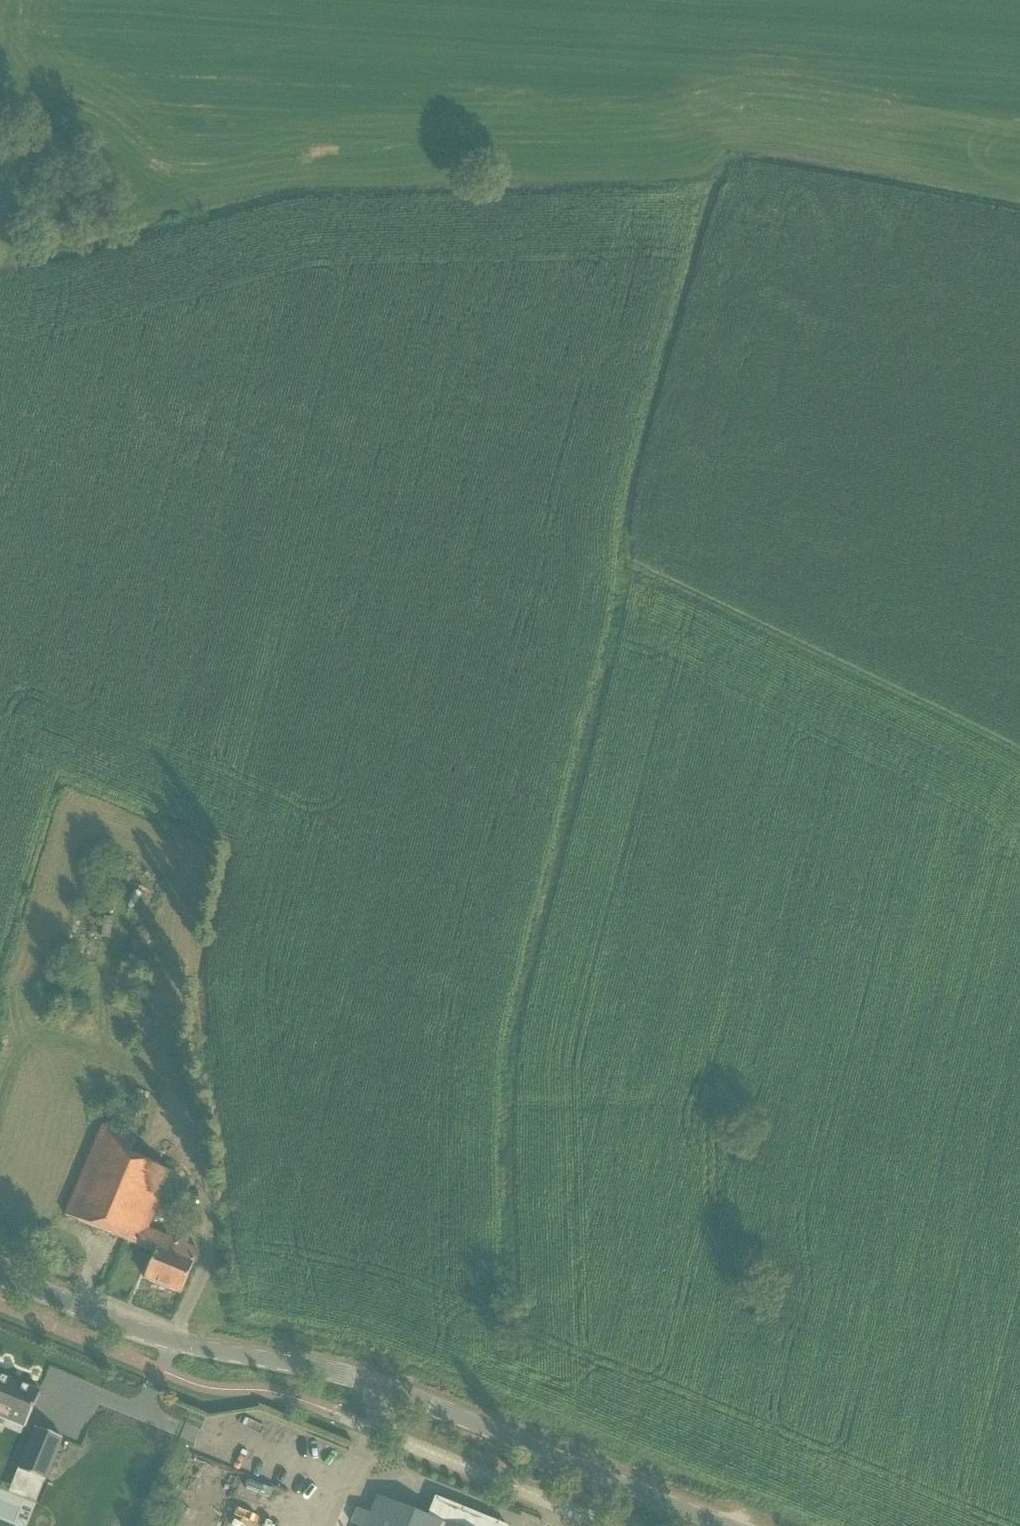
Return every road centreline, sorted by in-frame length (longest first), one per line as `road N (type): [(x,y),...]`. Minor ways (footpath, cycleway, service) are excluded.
road 1 (secondary): [(720,1525),(388,1389),(335,1371),(147,1335),(0,1276)]

